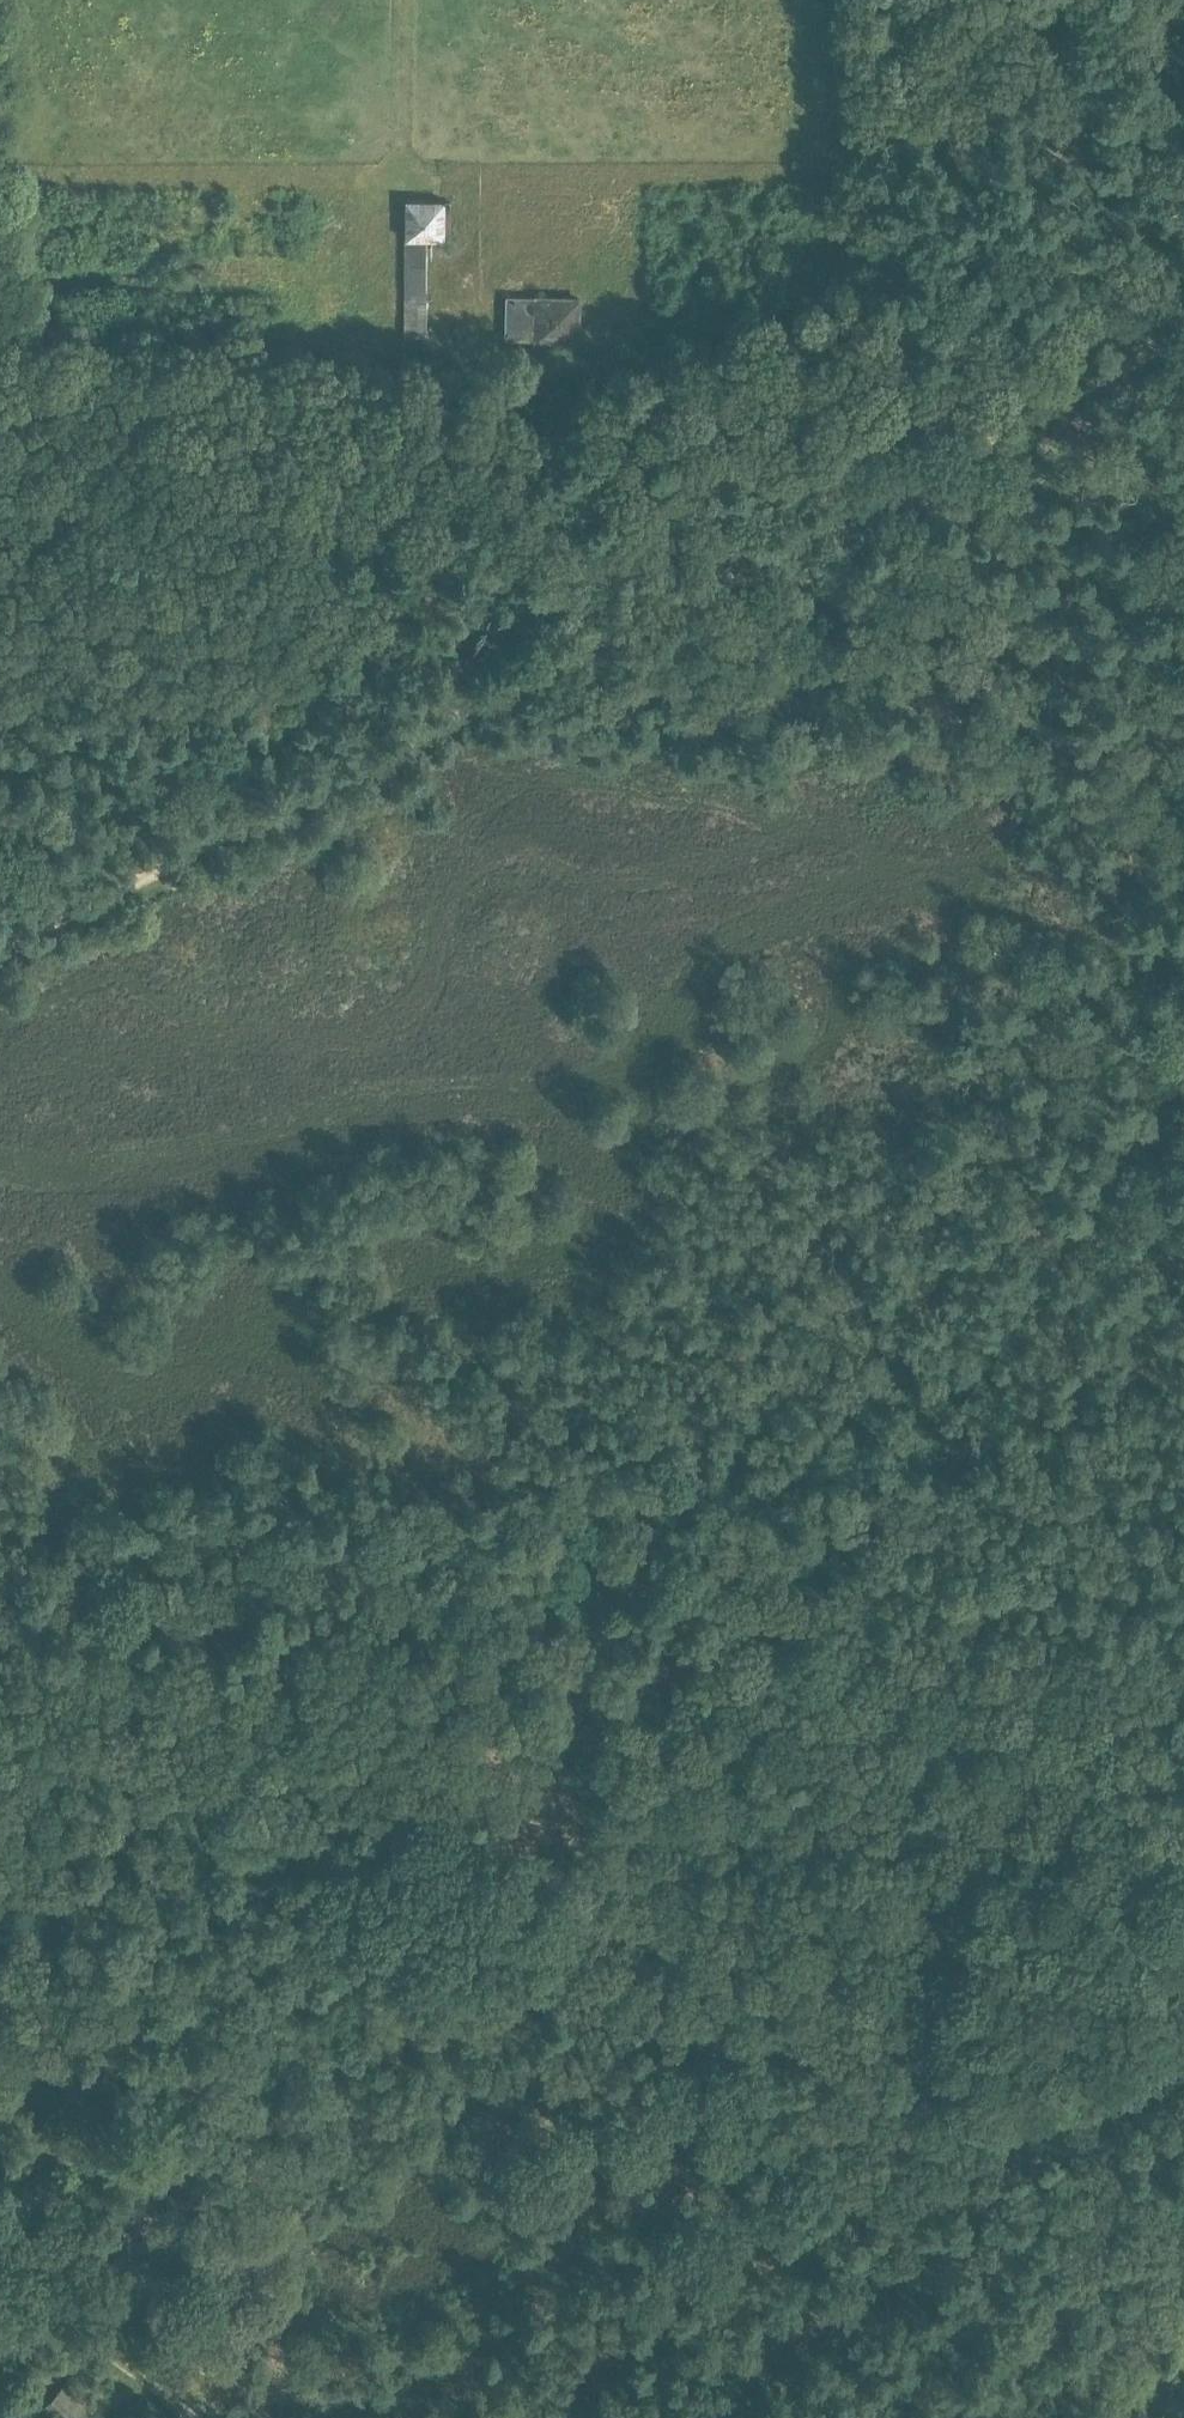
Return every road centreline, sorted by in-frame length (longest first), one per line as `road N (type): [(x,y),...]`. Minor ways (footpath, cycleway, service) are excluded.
road 1 (track): [(0,936),(536,676),(1183,334)]
road 2 (track): [(690,2417),(1183,2066)]

